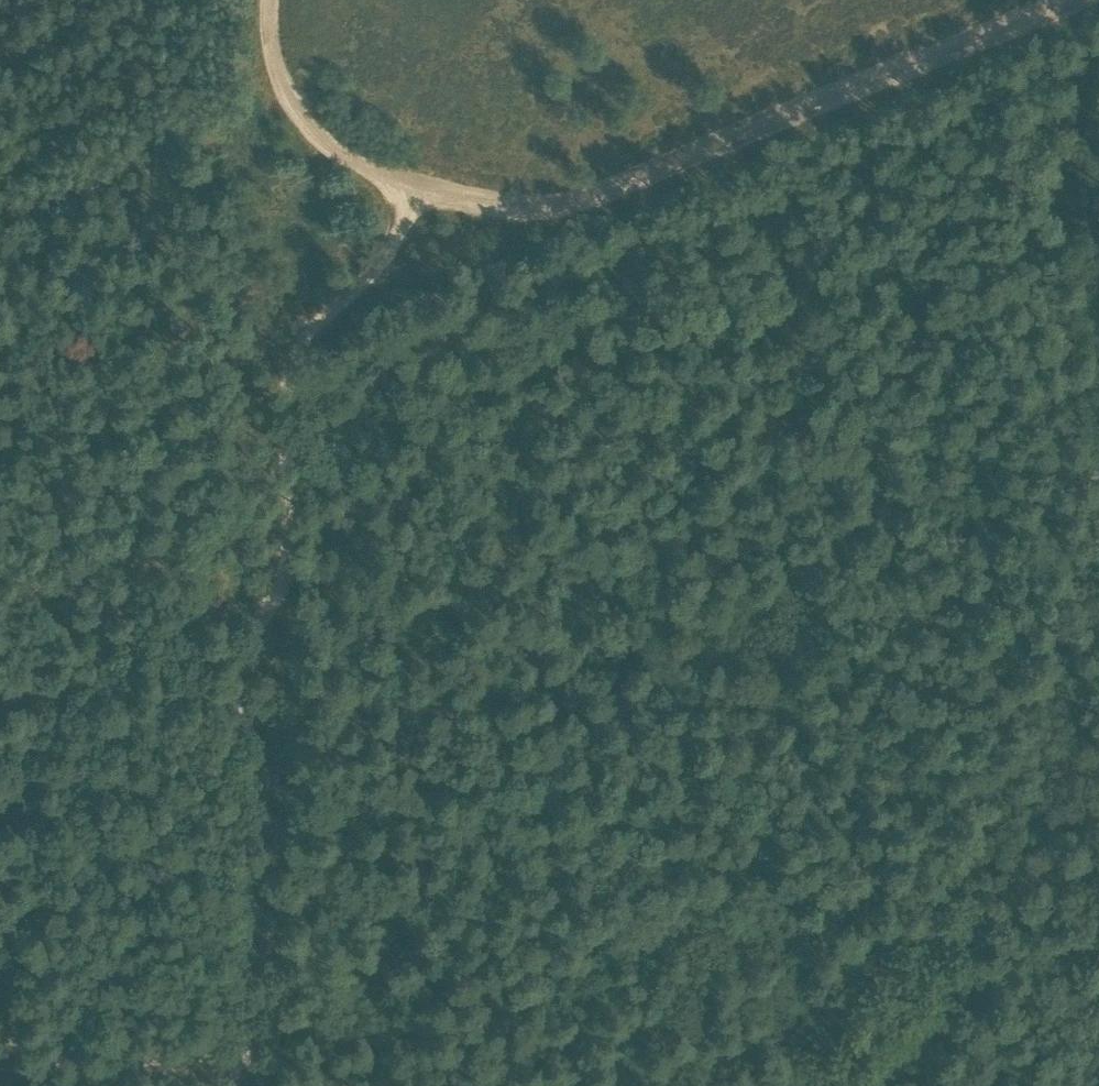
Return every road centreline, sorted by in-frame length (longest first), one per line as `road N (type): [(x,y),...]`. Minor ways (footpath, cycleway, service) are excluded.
road 1 (track): [(415,193),(384,262),(300,335),(281,379),(276,581),(246,662),(252,1018),(240,1040),(240,1085)]
road 2 (track): [(415,193),(520,208),(585,203),(1090,0)]
road 3 (track): [(0,720),(148,631),(231,602),(269,605)]
road 4 (track): [(270,0),(282,81),(307,122),(358,163),(415,193)]
road 5 (track): [(0,1068),(240,1049)]

